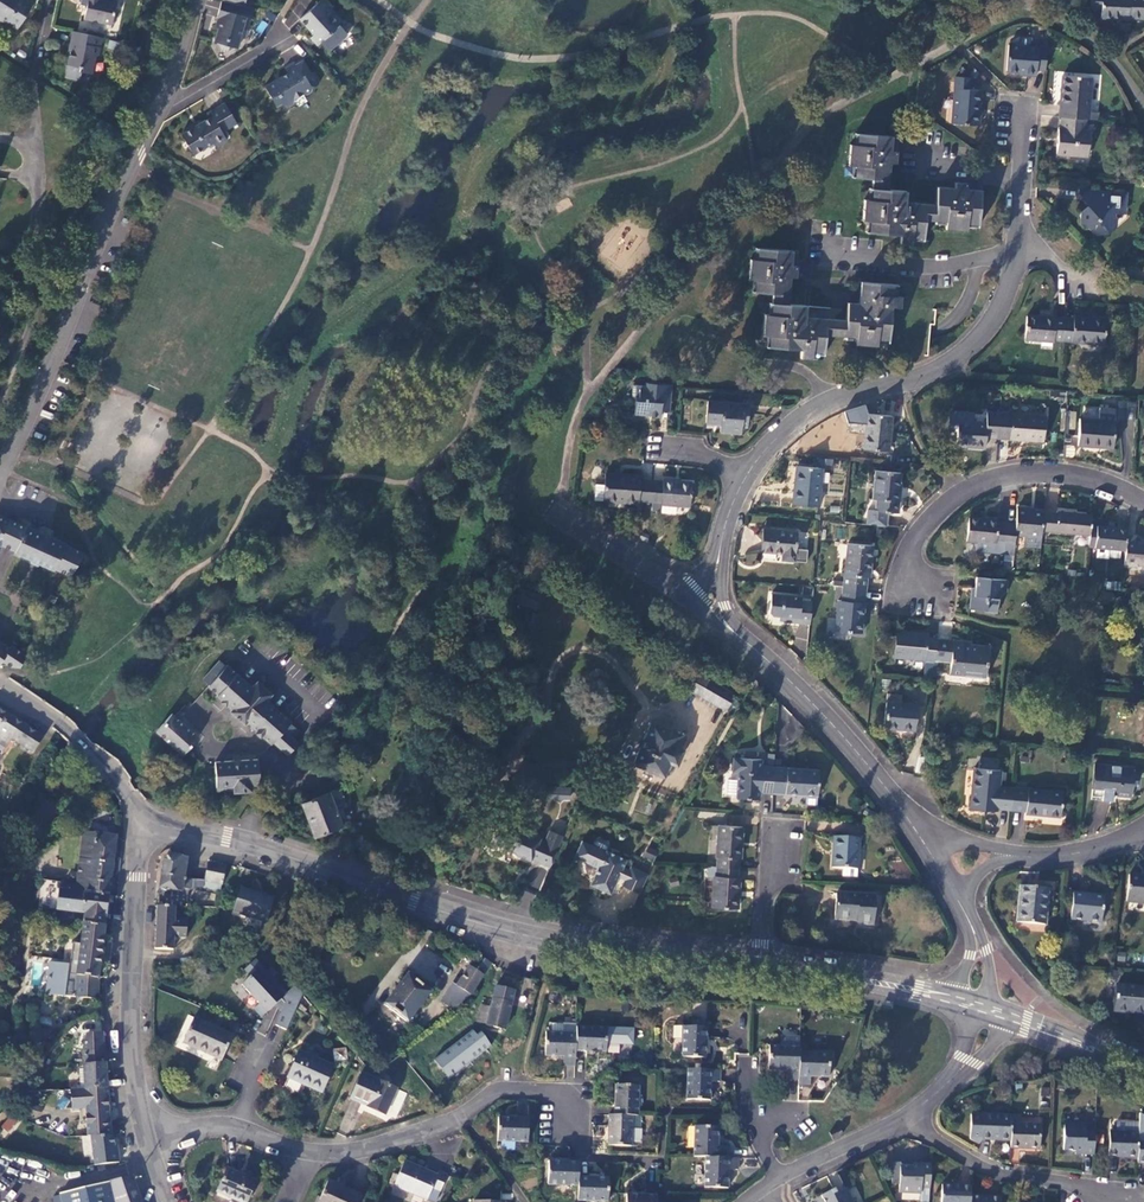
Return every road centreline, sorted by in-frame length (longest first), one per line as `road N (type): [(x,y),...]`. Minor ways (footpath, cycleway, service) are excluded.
road 1 (tertiary): [(151,822),(249,842),(412,901),(545,933),(761,961)]
road 2 (residential): [(246,1129),(297,1149),(342,1153),(458,1118),(493,1093),(526,1089),(552,1092),(570,1114),(577,1157),(651,1160)]
road 3 (residential): [(0,485),(167,104)]
road 4 (residential): [(742,479),(787,427),(832,400),(949,365),(989,325),(1017,250)]
road 5 (residential): [(151,822),(141,838),(132,984),(144,1125)]
road 6 (residential): [(1143,500),(1103,478),(1037,471),(959,492),(914,543),(915,588)]
road 7 (residential): [(931,845),(818,711),(730,628)]
road 8 (tertiary): [(761,961),(969,1005)]
road 9 (tertiary): [(0,683),(71,733),(151,822)]
road 10 (residential): [(924,1115),(973,1156),(1096,1201)]
road 11 (tertiary): [(993,1011),(1143,1067)]
road 12 (residential): [(788,1185),(924,1115)]
road 13 (residential): [(1004,853),(1046,855),(1143,831)]
road 14 (residential): [(167,104),(239,69),(282,36)]
road 15 (residential): [(1017,250),(1026,120)]
road 16 (residential): [(924,1115),(971,1061),(993,1011)]
road 17 (residential): [(761,961),(773,840)]
road 18 (residential): [(969,1005),(979,956),(952,890)]

